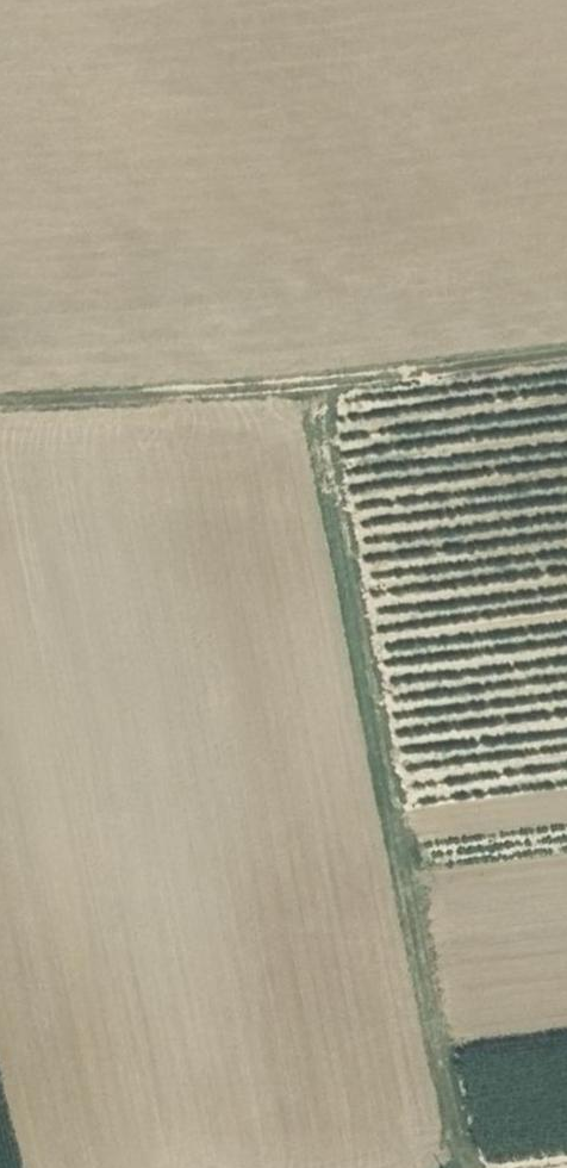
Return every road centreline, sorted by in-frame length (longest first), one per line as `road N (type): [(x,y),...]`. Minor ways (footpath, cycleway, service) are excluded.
road 1 (track): [(320,380),(476,1167)]
road 2 (track): [(566,349),(320,380),(0,402)]

